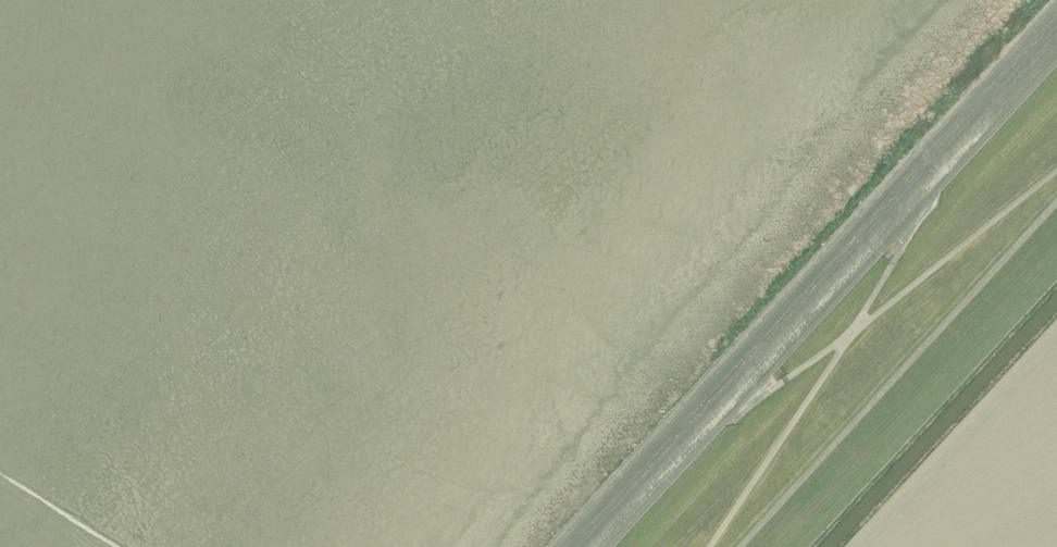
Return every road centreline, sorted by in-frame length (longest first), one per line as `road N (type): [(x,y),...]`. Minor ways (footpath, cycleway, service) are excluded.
road 1 (unclassified): [(739,546),(1056,201)]

